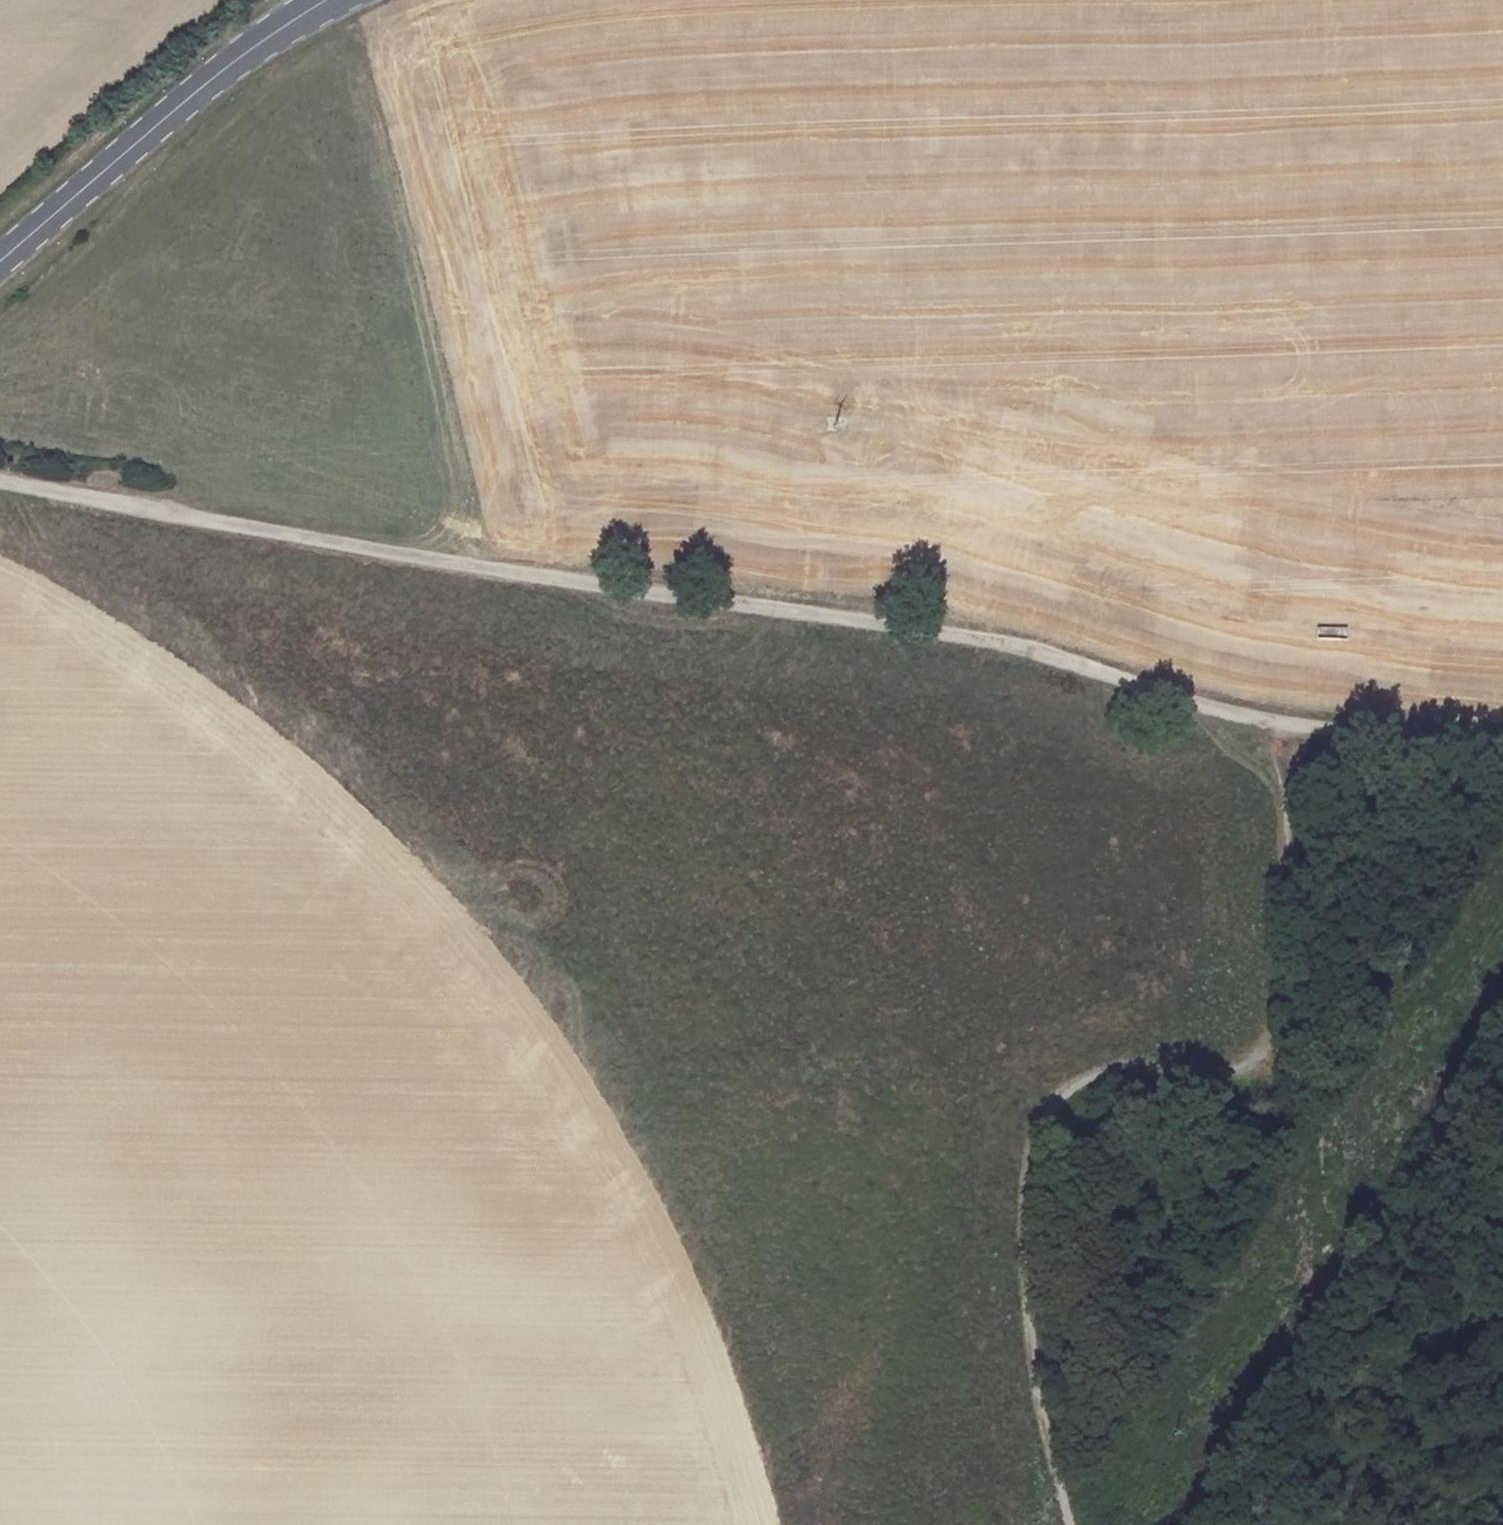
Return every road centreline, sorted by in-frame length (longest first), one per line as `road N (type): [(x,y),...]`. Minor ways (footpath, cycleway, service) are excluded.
road 1 (track): [(0,479),(479,569),(1018,632),(1235,716),(1502,744)]
road 2 (secondary): [(0,260),(281,29),(333,0)]

